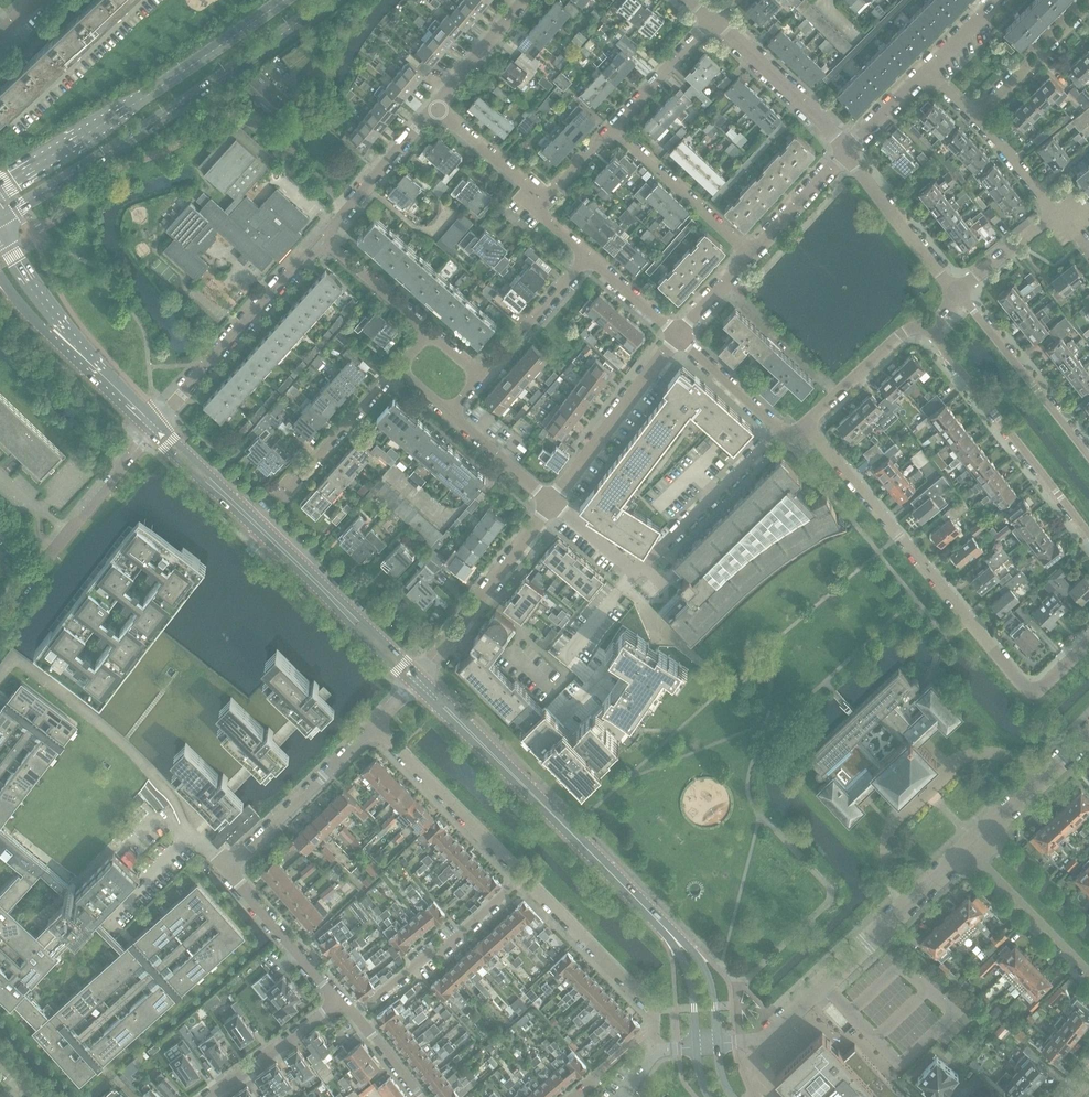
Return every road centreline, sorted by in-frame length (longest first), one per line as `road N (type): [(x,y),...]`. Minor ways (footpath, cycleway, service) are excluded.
road 1 (secondary): [(0,218),(196,96),(328,0)]
road 2 (tertiary): [(154,427),(165,447),(414,685)]
road 3 (tertiary): [(421,675),(154,427)]
road 4 (residential): [(1035,690),(805,424)]
road 5 (secondary): [(284,0),(0,187)]
road 6 (tertiary): [(659,922),(461,723)]
road 7 (residential): [(1041,781),(1025,764),(991,753),(965,757),(889,833),(890,873),(909,902)]
road 8 (residential): [(926,326),(1088,535)]
road 9 (residential): [(154,427),(307,258),(332,245)]
road 10 (residential): [(718,1044),(768,1037),(909,902)]
road 11 (residential): [(0,613),(154,427)]
road 12 (residential): [(660,1051),(655,1012),(523,877)]
road 13 (residential): [(354,1014),(447,947),(523,877)]
road 14 (residential): [(421,675),(552,502)]
road 15 (residential): [(523,877),(374,726)]
road 16 (residential): [(1088,456),(956,293)]
road 17 (residential): [(552,502),(678,335)]
road 18 (residential): [(226,869),(374,726)]
road 19 (residential): [(636,573),(782,430)]
road 20 (residential): [(849,151),(713,18)]
road 21 (residential): [(751,255),(613,126)]
road 22 (residential): [(956,293),(849,151)]
road 23 (residential): [(1088,976),(966,849)]
road 24 (residential): [(338,1004),(226,869)]
road 25 (residential): [(332,245),(336,224),(435,108)]
road 26 (residential): [(279,496),(397,370)]
road 27 (residential): [(480,378),(587,256)]
road 28 (residential): [(976,121),(1088,6)]
road 29 (residential): [(805,424),(902,333),(926,326)]
road 30 (residential): [(210,1096),(338,1004)]
road 31 (residential): [(613,126),(713,18)]
road 32 (residential): [(1088,936),(988,830)]
road 33 (residential): [(751,255),(849,151)]
road 34 (tertiary): [(718,1044),(705,968),(659,922)]
road 35 (residential): [(538,204),(526,183),(435,108)]
road 36 (residential): [(782,430),(678,335)]
road 37 (residential): [(435,108),(525,0)]
road 38 (residential): [(552,502),(448,414)]
road 39 (tertiary): [(659,922),(688,972),(697,1047)]
road 40 (residential): [(431,333),(332,245)]
road 41 (residential): [(1060,218),(976,121)]
road 42 (residential): [(956,293),(1060,218)]
road 43 (tertiary): [(66,341),(154,427)]
road 44 (tertiary): [(66,341),(0,238)]
road 45 (residential): [(678,335),(587,256)]

